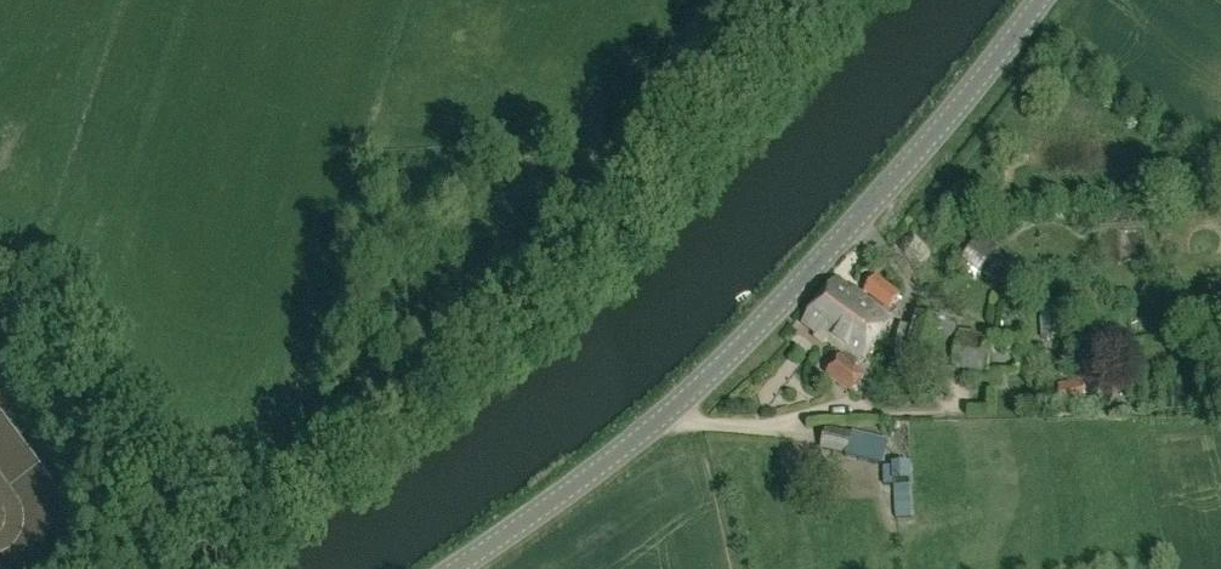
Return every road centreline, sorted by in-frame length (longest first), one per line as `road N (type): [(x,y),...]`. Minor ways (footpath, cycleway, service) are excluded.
road 1 (tertiary): [(449,568),(582,477),(782,299),(1035,0)]
road 2 (track): [(0,335),(174,568)]

